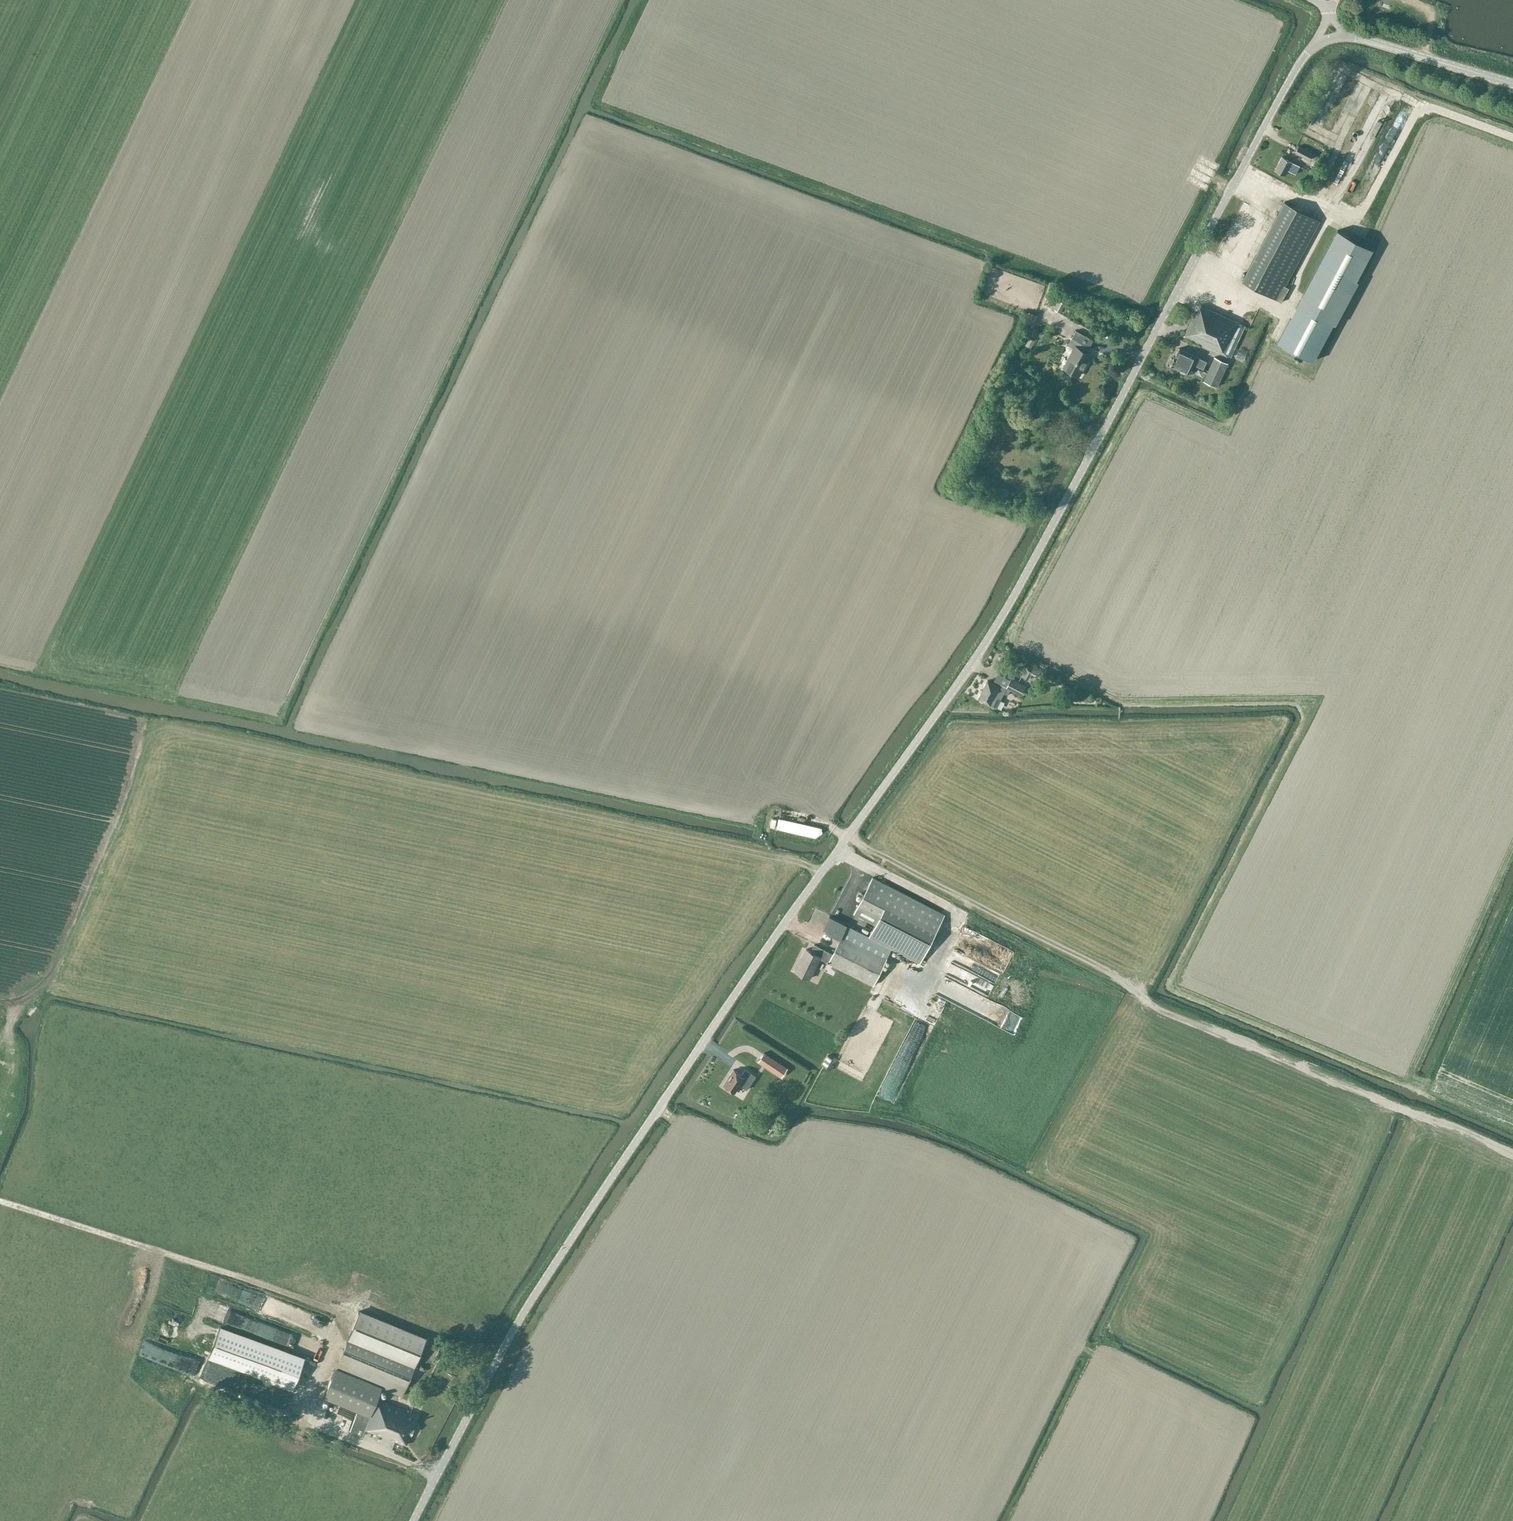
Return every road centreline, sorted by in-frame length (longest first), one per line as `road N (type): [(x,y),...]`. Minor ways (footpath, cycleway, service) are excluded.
road 1 (tertiary): [(1312,48),(1005,612),(563,1250),(438,1470)]
road 2 (track): [(0,1201),(335,1310),(345,1323),(308,1420),(436,1474)]
road 3 (tertiary): [(1512,83),(1352,37)]

